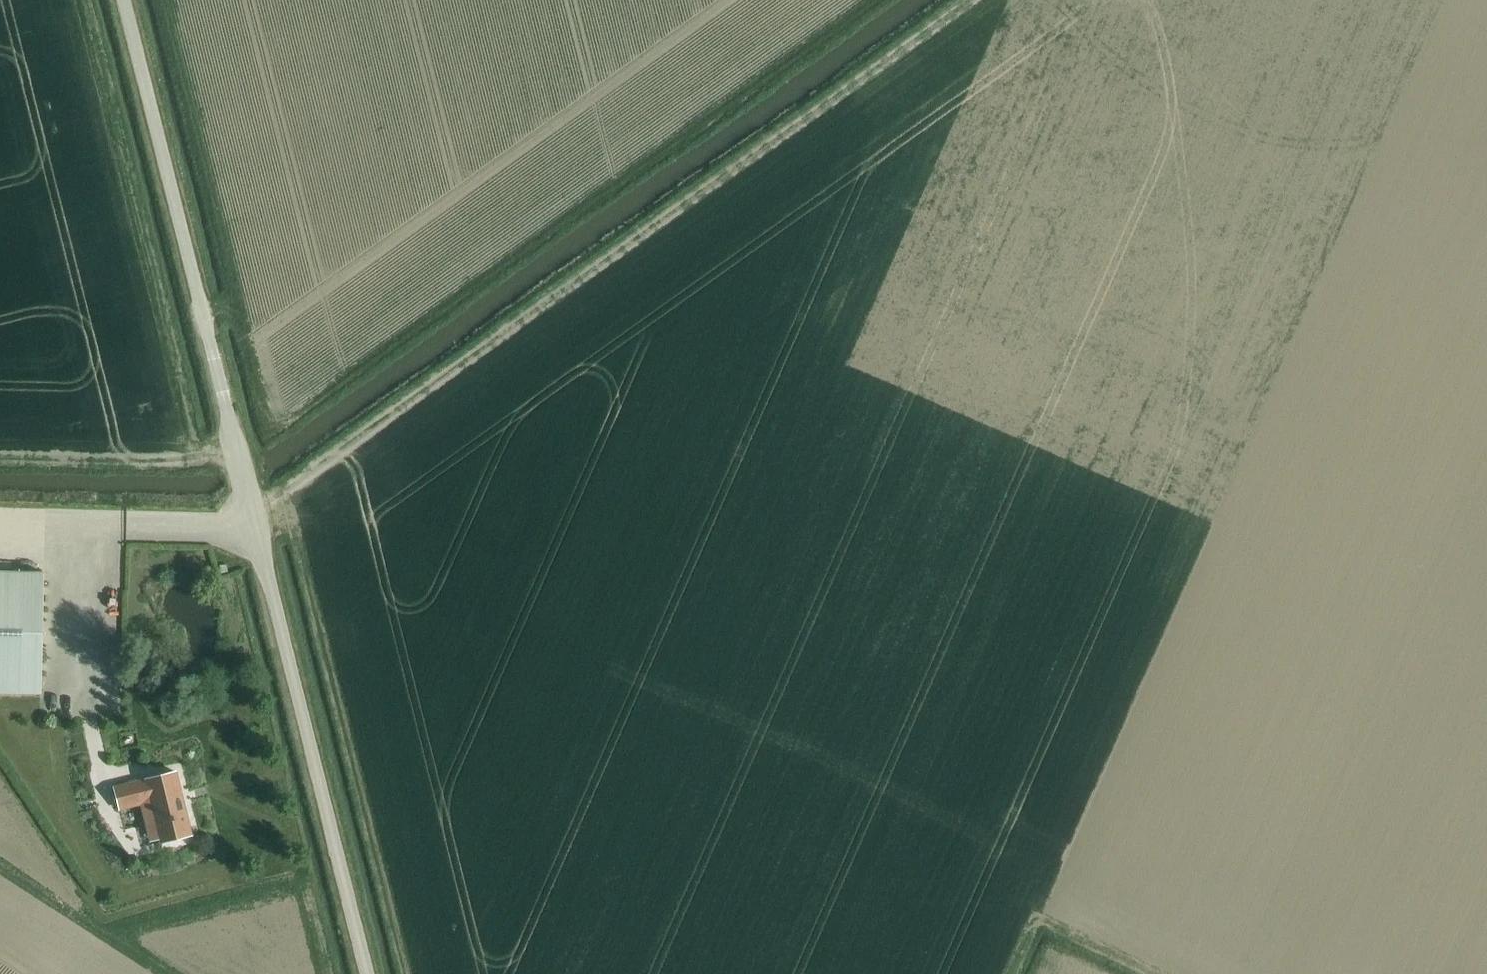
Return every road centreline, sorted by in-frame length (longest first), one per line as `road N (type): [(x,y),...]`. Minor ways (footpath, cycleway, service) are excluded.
road 1 (unclassified): [(368,973),(124,0)]

